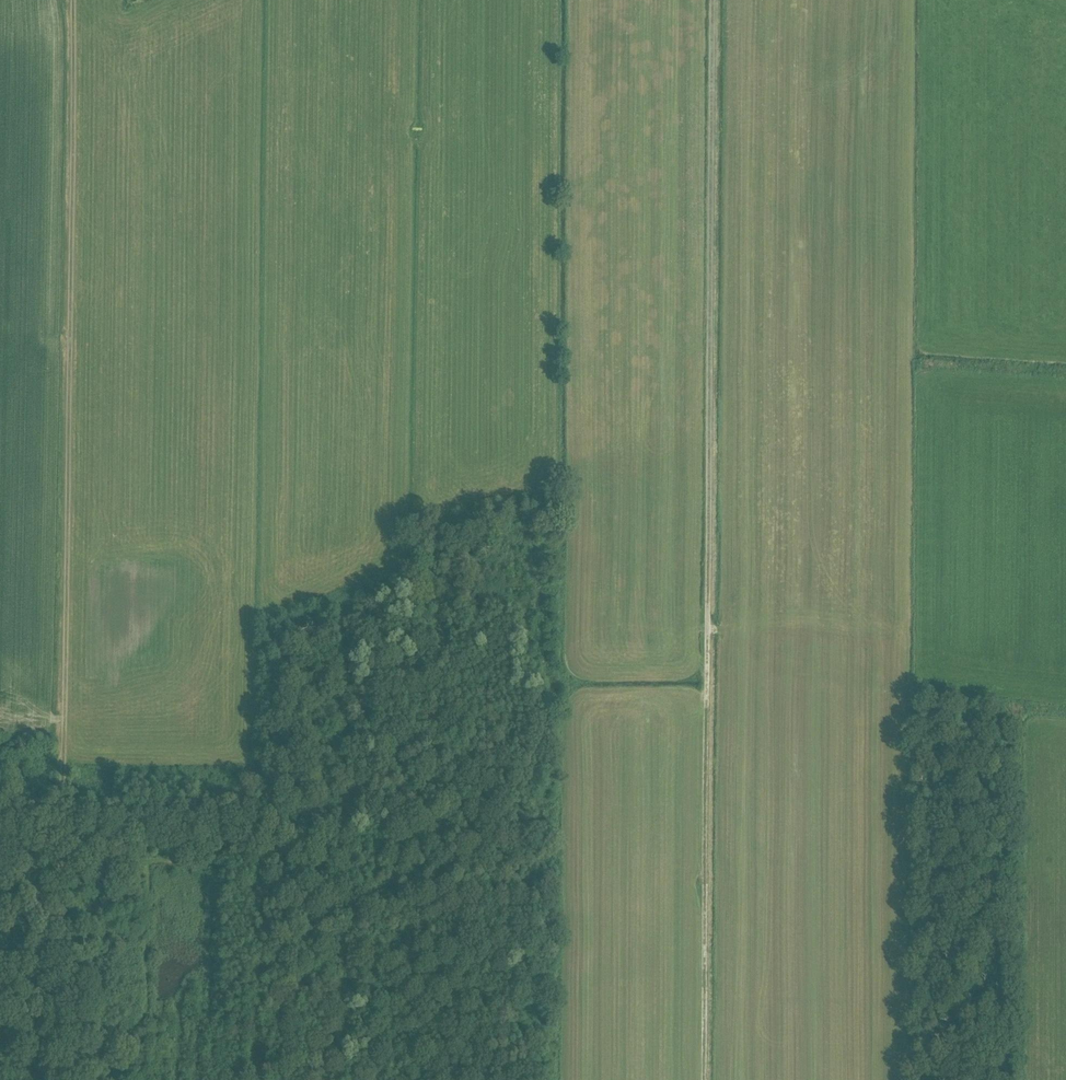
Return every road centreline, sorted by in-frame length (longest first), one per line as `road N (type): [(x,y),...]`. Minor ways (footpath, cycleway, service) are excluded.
road 1 (track): [(705,1079),(713,0)]

